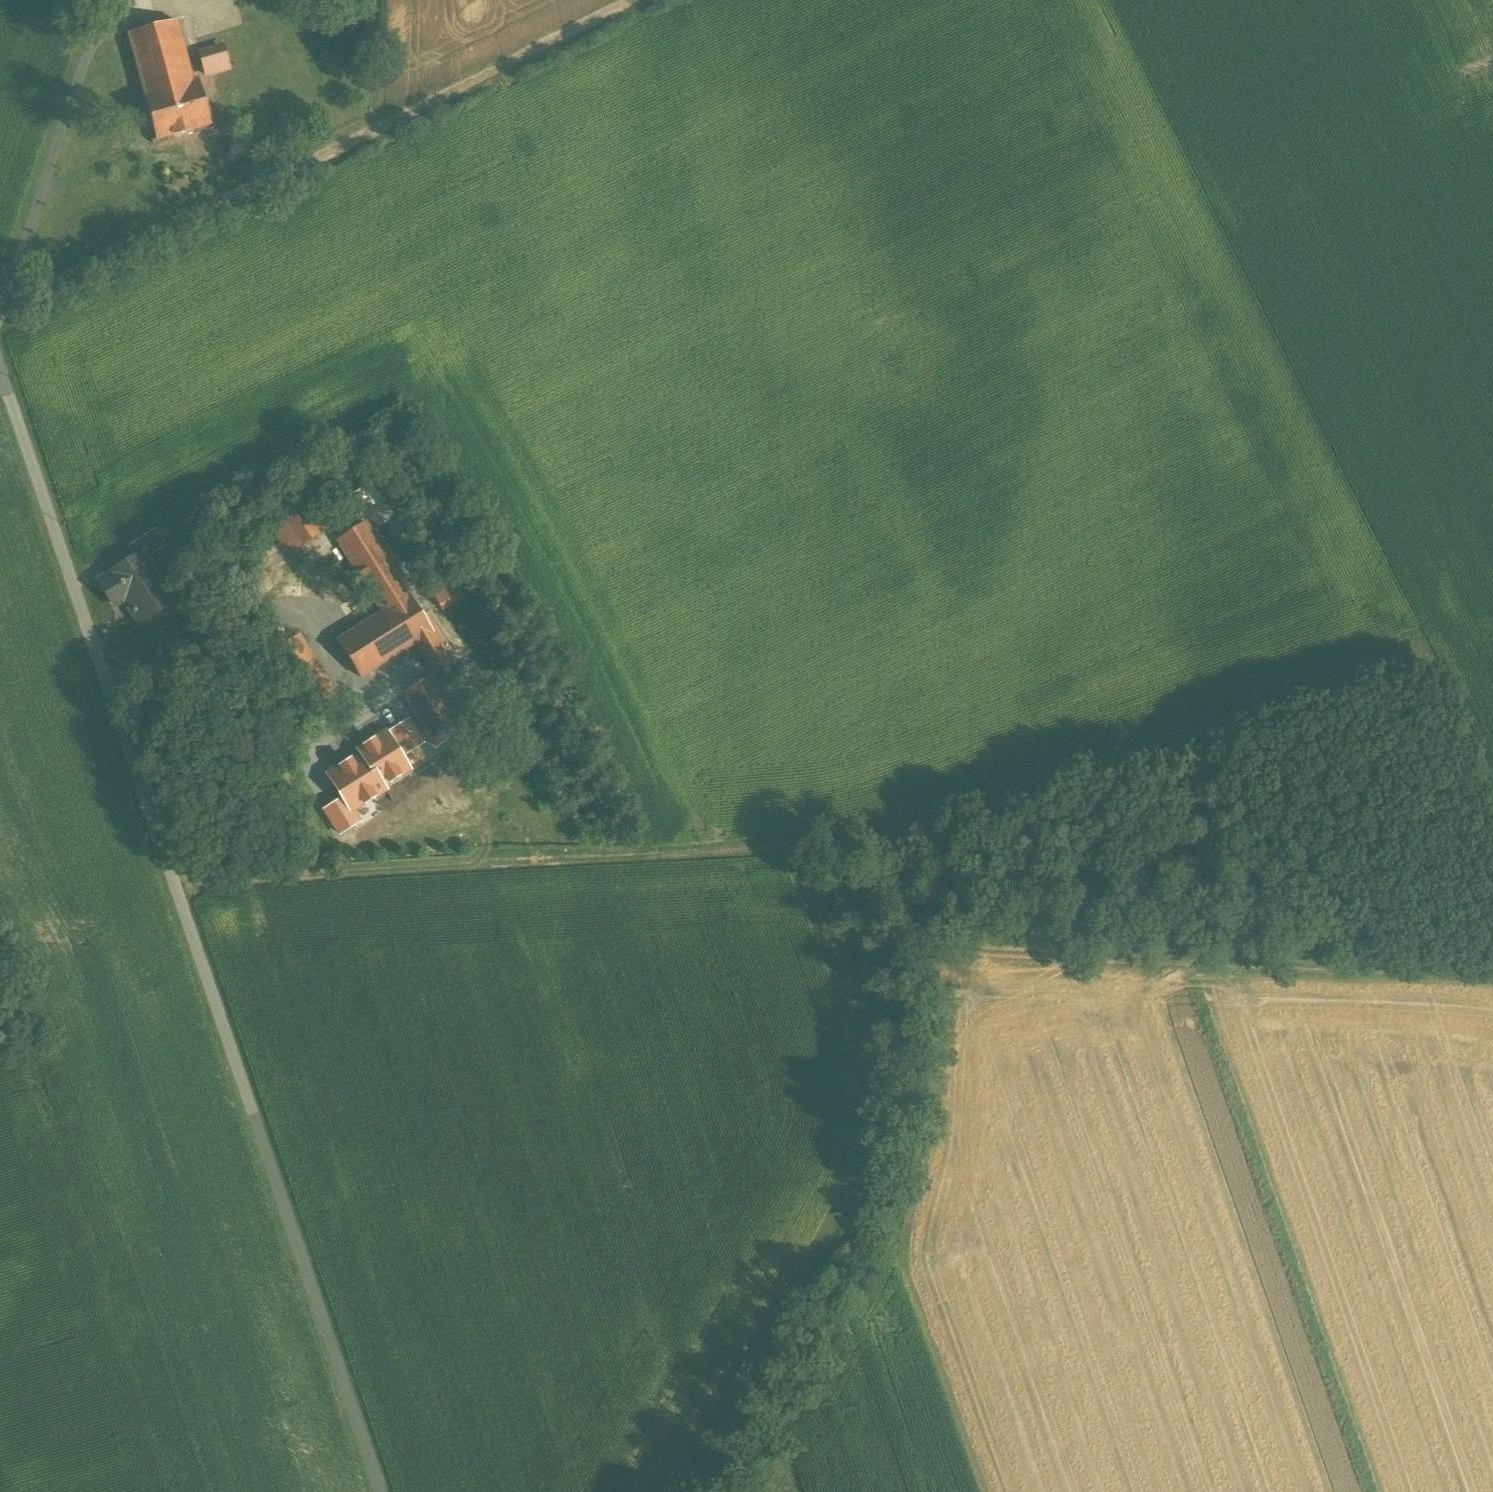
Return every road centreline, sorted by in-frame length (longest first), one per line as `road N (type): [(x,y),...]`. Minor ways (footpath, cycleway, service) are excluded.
road 1 (unclassified): [(386,1491),(0,387)]
road 2 (track): [(176,881),(826,845),(1038,800)]
road 3 (track): [(0,321),(640,0)]
road 4 (track): [(886,838),(962,941),(993,957),(1492,975)]

